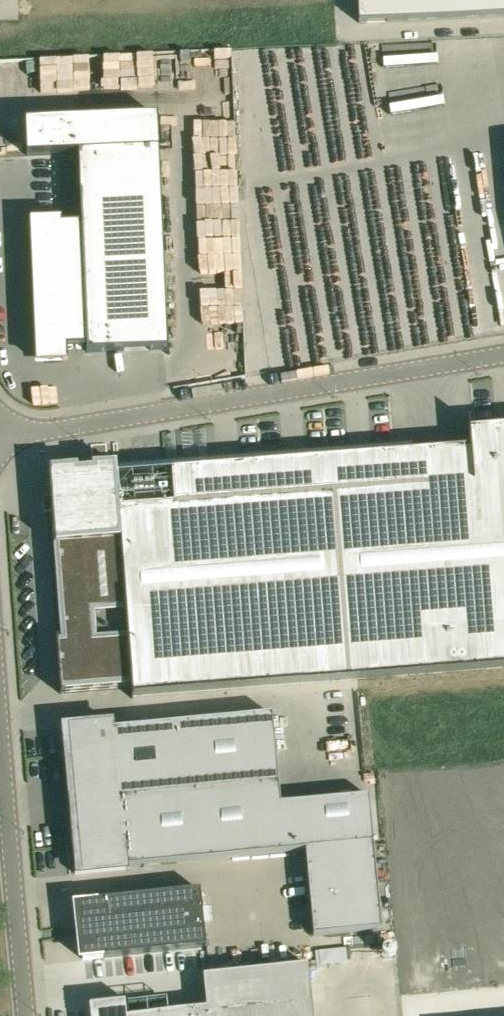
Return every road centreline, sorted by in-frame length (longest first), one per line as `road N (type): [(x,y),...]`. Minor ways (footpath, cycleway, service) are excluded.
road 1 (unclassified): [(503,354),(0,436)]
road 2 (unclassified): [(0,682),(31,1015)]

